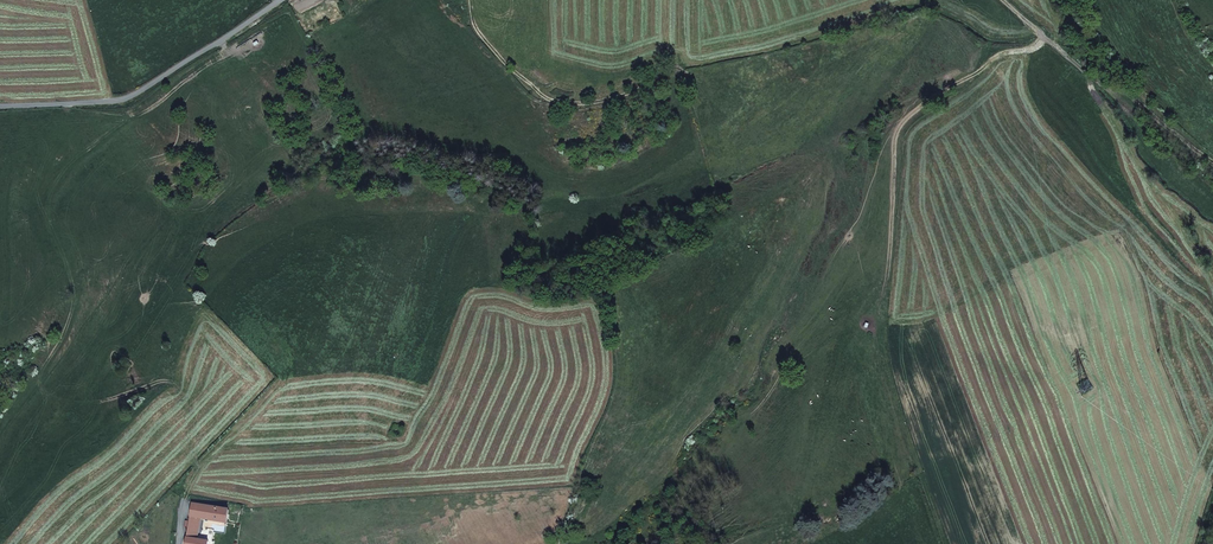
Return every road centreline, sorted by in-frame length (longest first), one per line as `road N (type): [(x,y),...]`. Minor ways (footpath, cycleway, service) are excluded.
road 1 (track): [(1043,35),(1039,45),(995,57),(902,127),(882,306)]
road 2 (unclassified): [(283,0),(125,99),(0,106)]
road 3 (track): [(1089,67),(1159,107),(1212,154)]

